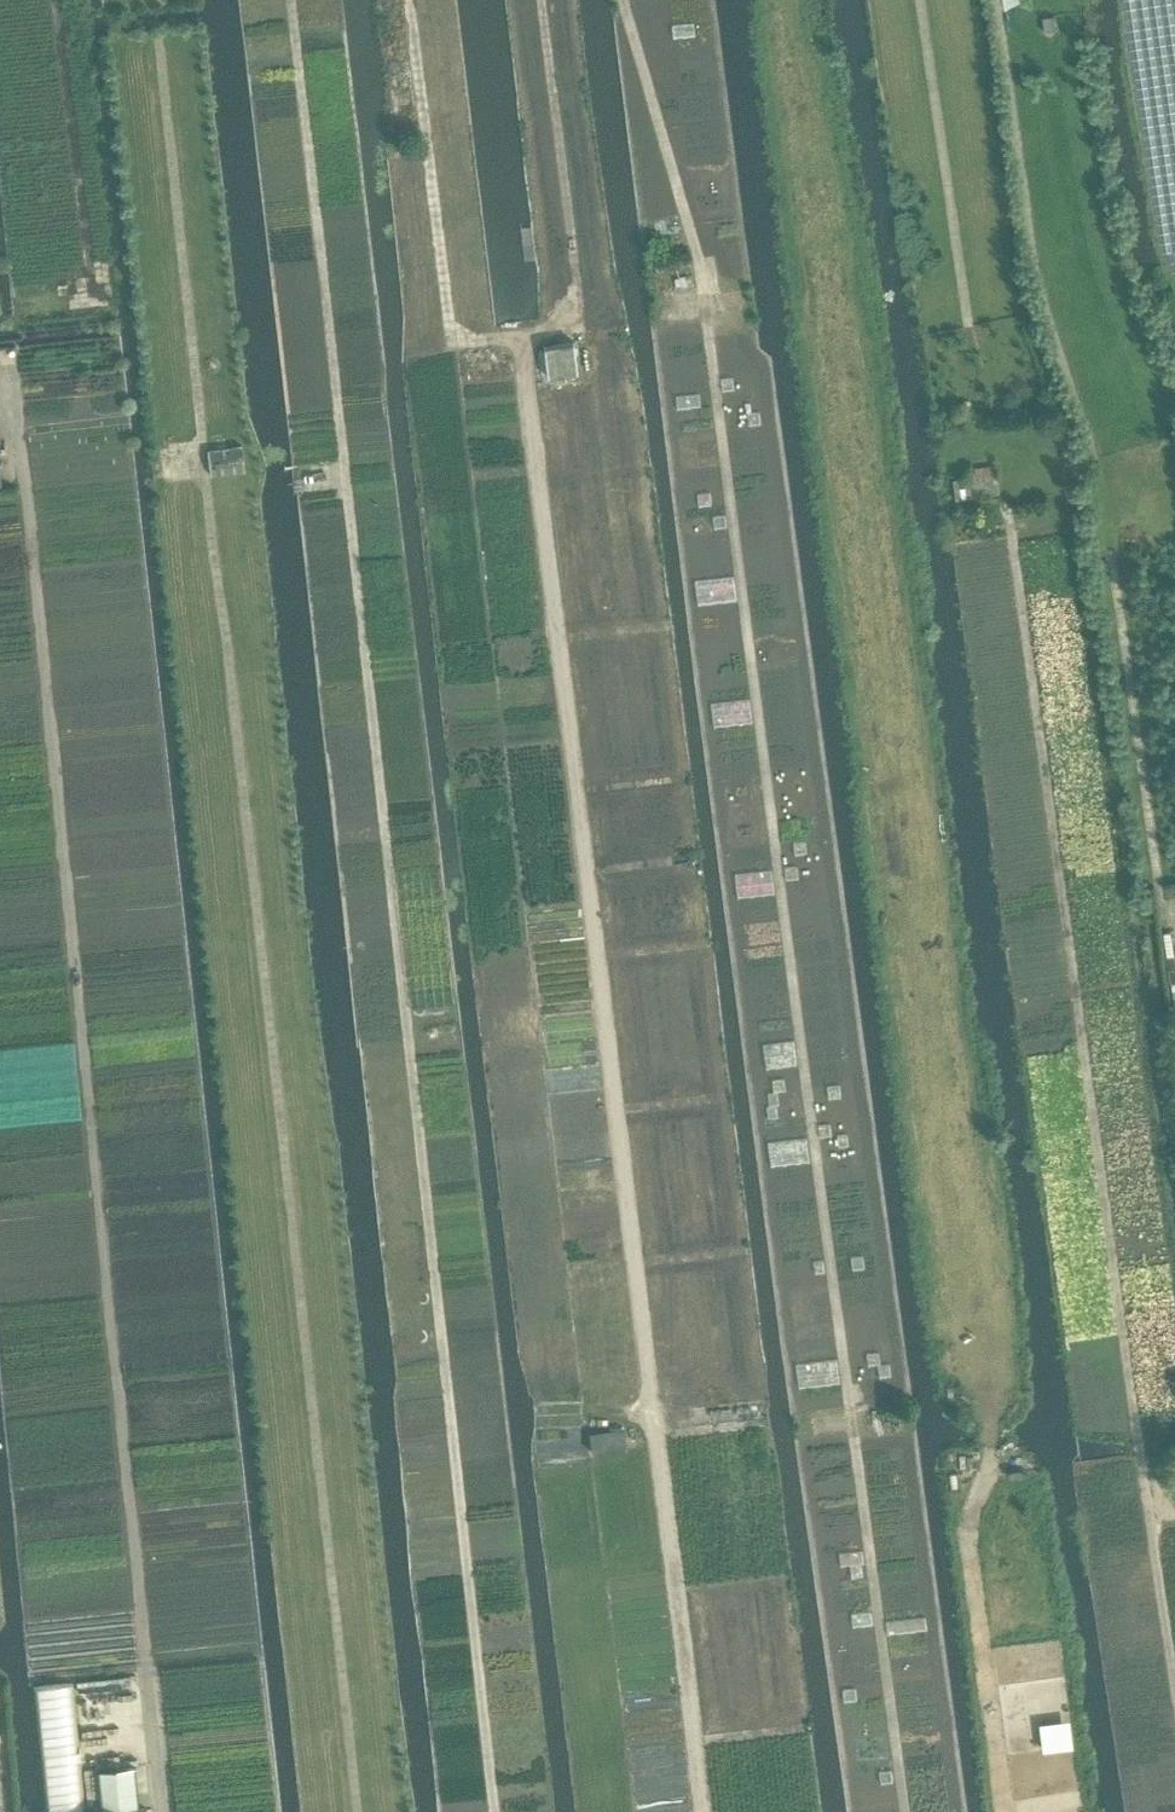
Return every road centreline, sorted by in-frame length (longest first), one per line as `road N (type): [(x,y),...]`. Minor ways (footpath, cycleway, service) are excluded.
road 1 (track): [(911,1811),(718,298),(618,0)]
road 2 (track): [(496,1811),(412,1102),(352,455),(295,0)]
road 3 (track): [(368,1811),(158,32)]
road 4 (track): [(162,1811),(20,451)]
road 5 (track): [(1174,1652),(1009,505)]
road 6 (track): [(982,378),(951,247),(918,0)]

